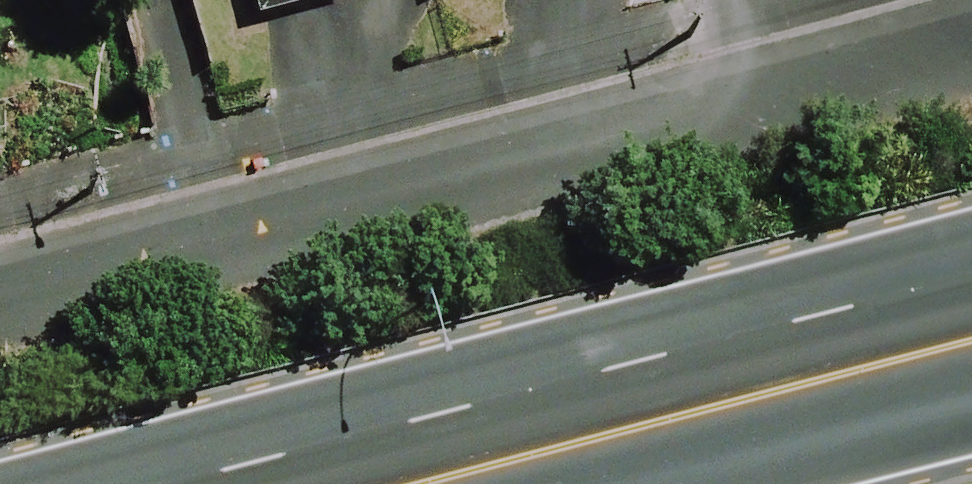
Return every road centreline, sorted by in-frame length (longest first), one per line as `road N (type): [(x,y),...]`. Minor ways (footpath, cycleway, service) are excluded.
road 1 (residential): [(971,45),(0,293)]
road 2 (trunk): [(397,483),(971,332)]

